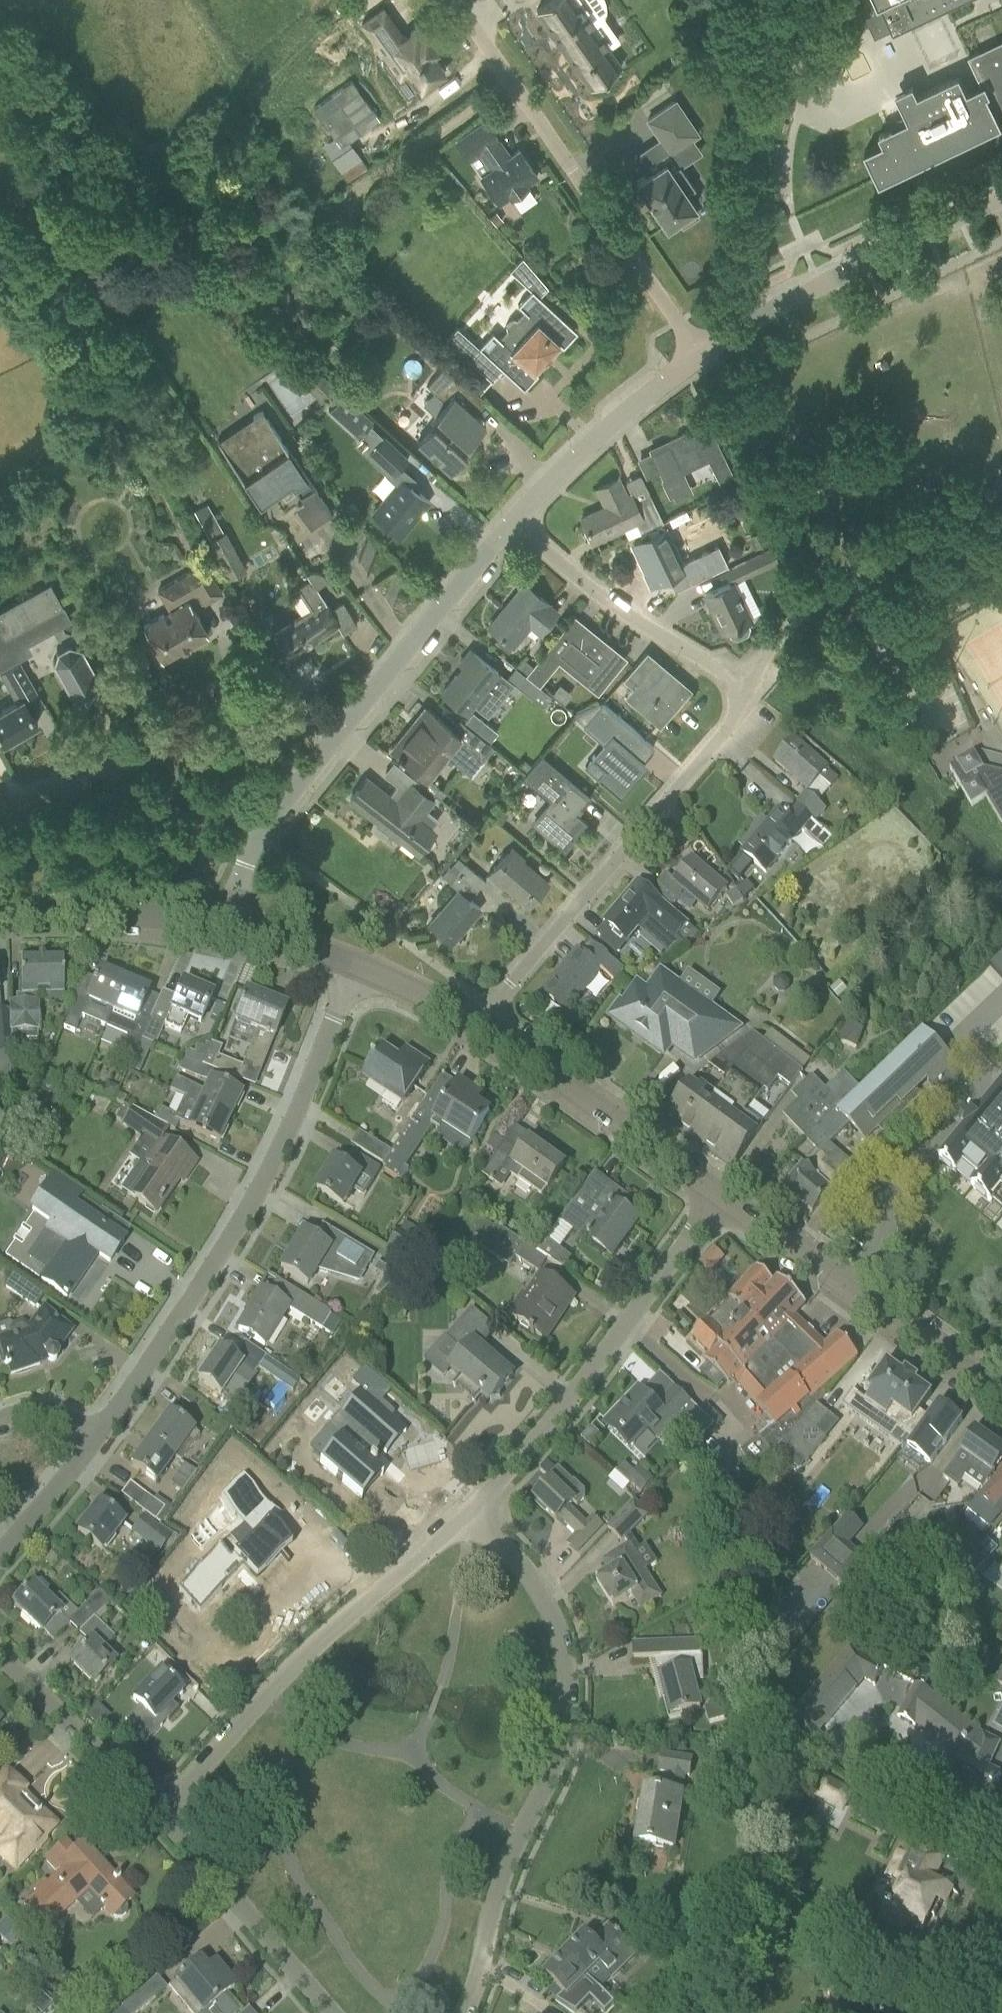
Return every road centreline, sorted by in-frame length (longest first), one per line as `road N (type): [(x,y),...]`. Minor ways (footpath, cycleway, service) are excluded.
road 1 (unclassified): [(476,1024),(735,720),(738,703),(724,675),(621,610),(511,522)]
road 2 (unclassified): [(469,1514),(527,1574),(555,1626),(567,1679),(560,1752),(498,1886),(462,2012)]
road 3 (unclassified): [(94,1440),(235,1231),(274,1160),(355,966)]
road 4 (unclassified): [(159,1814),(311,1650),(469,1514)]
road 5 (unclassified): [(469,1514),(565,1403),(721,1194)]
road 6 (tertiary): [(1001,1390),(721,1194)]
road 7 (residential): [(698,356),(797,296),(1001,200)]
road 8 (residential): [(301,781),(511,522)]
road 9 (residential): [(698,356),(511,83)]
road 10 (residential): [(0,806),(130,744),(227,739),(301,781)]
road 11 (tertiary): [(721,1194),(476,1024)]
road 12 (unclassified): [(333,2012),(159,1814)]
road 13 (residential): [(511,522),(567,465),(698,356)]
road 14 (tertiary): [(224,929),(133,913),(0,916)]
road 15 (unclassified): [(159,1814),(0,1655)]
road 16 (residential): [(224,929),(261,831),(301,781)]
road 17 (unclassified): [(0,1551),(94,1440)]
road 18 (tertiary): [(355,966),(224,929)]
road 19 (tertiary): [(476,1024),(355,966)]

